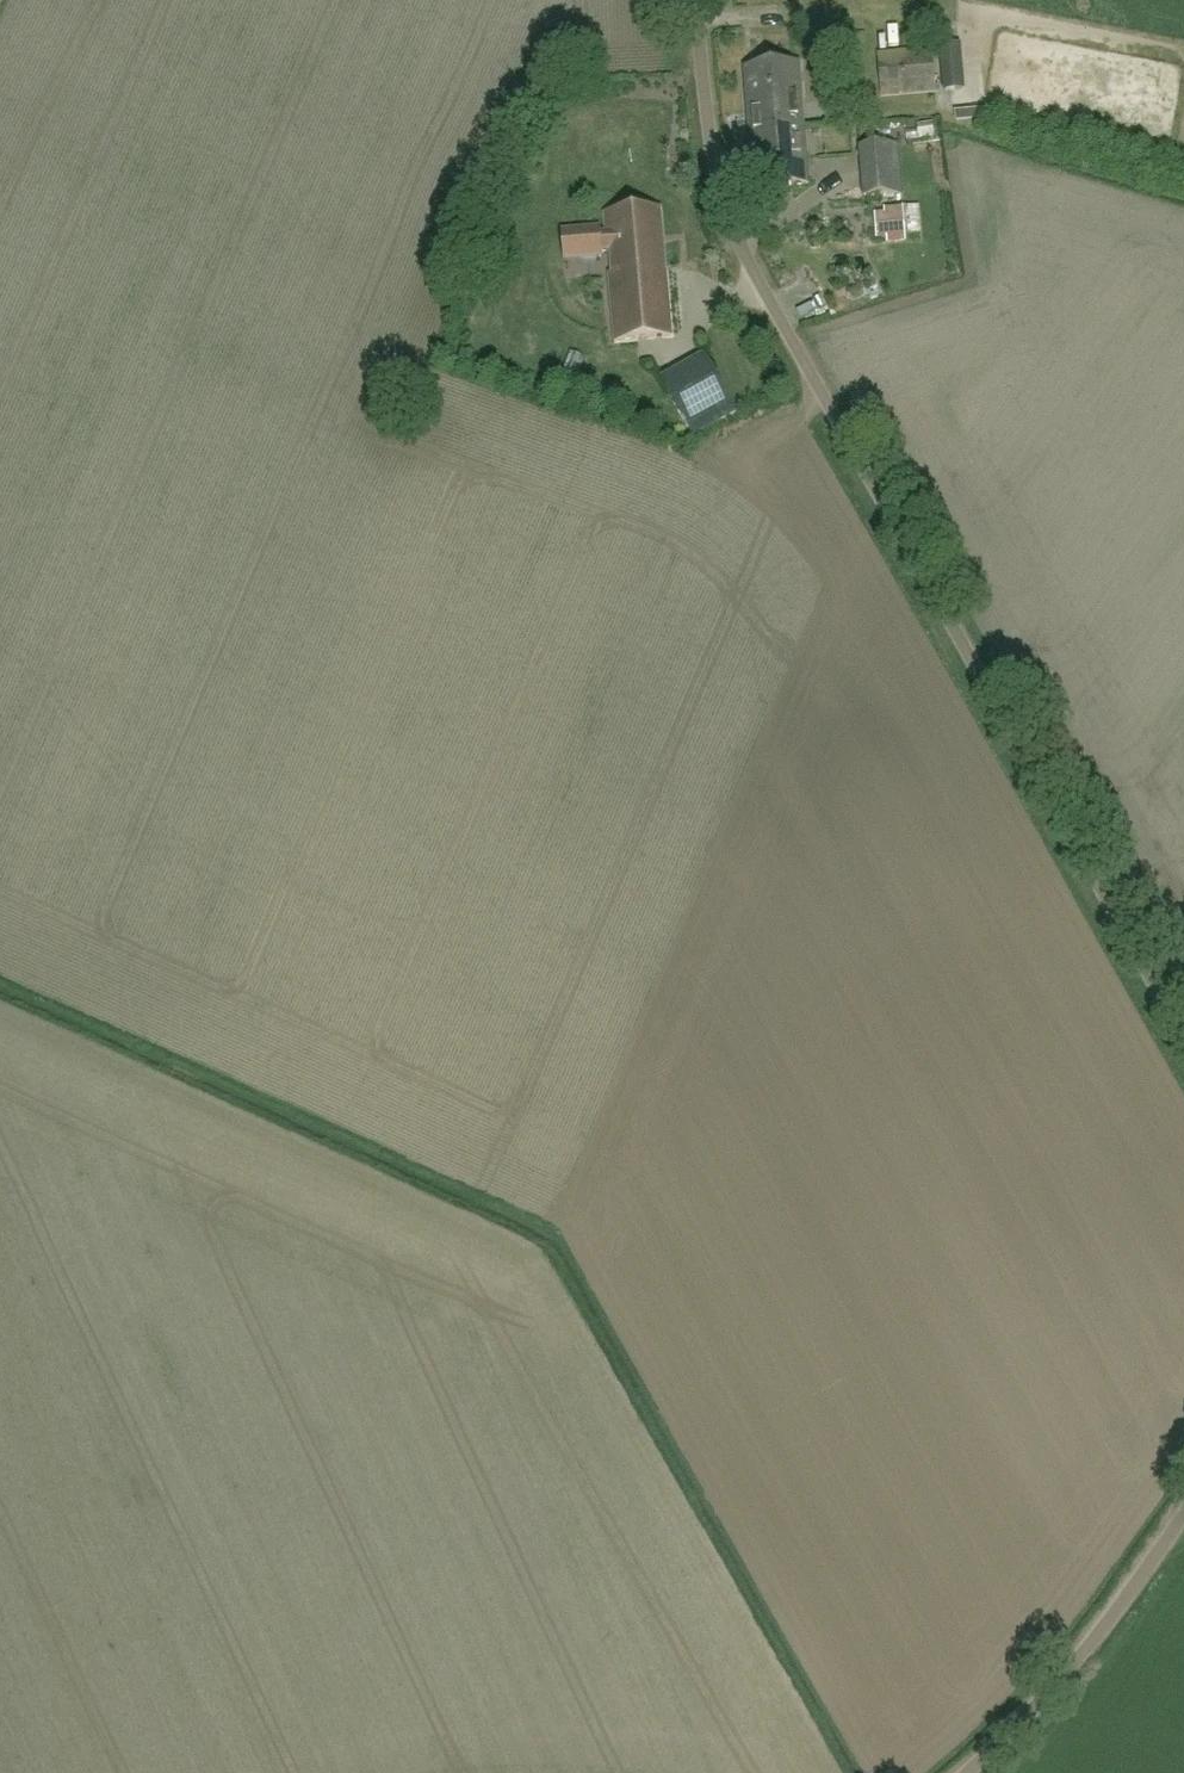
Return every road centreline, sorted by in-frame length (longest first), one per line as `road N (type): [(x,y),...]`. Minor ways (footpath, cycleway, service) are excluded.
road 1 (unclassified): [(1183,1036),(743,252),(717,187),(695,0)]
road 2 (unclassified): [(968,1772),(1089,1646),(1183,1513)]

